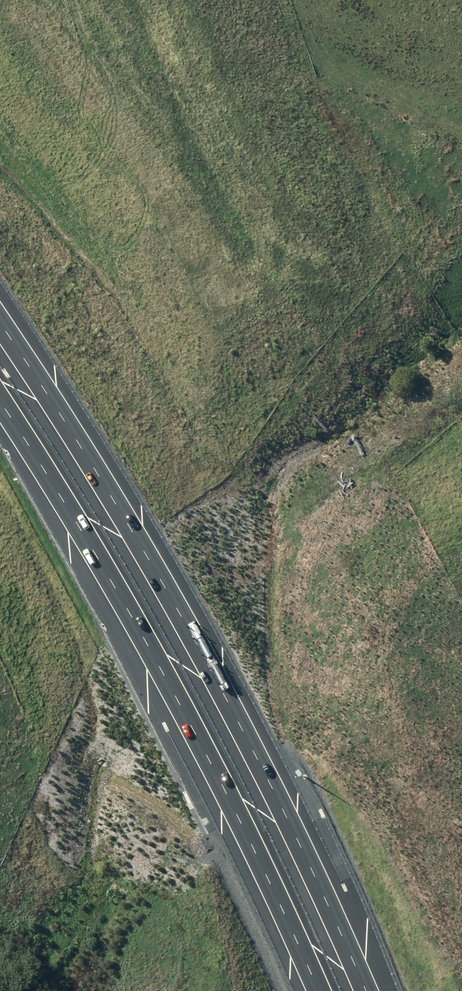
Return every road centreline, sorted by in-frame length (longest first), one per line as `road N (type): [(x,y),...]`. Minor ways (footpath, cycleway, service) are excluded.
road 1 (motorway): [(0,324),(137,537),(241,731),(364,990)]
road 2 (motorway): [(316,990),(146,643),(0,410)]

